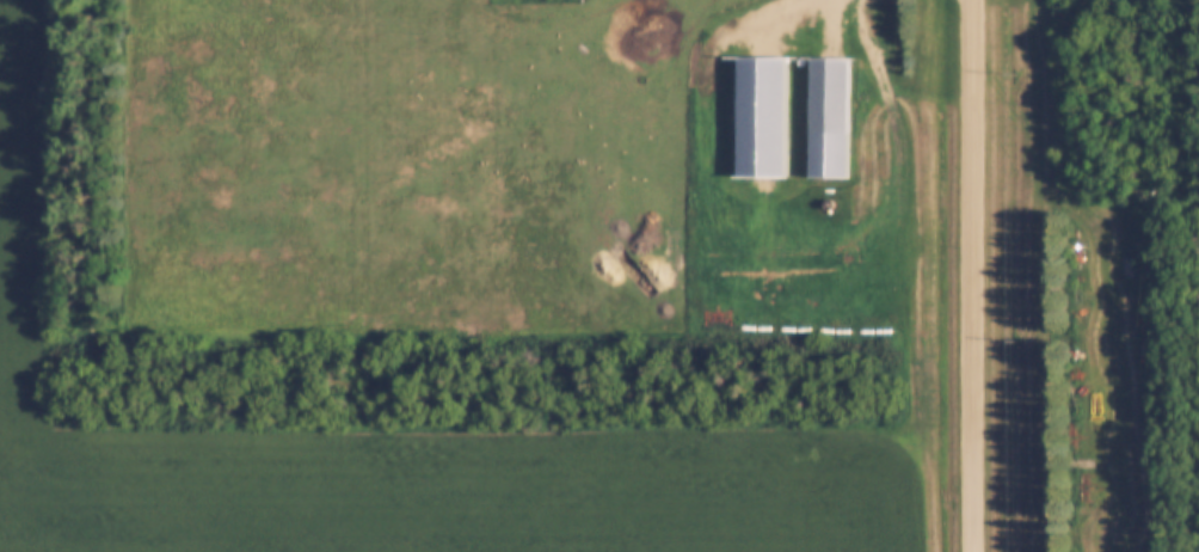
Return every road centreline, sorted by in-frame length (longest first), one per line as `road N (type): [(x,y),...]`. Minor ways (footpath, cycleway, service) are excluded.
road 1 (residential): [(974,551),(974,0)]

